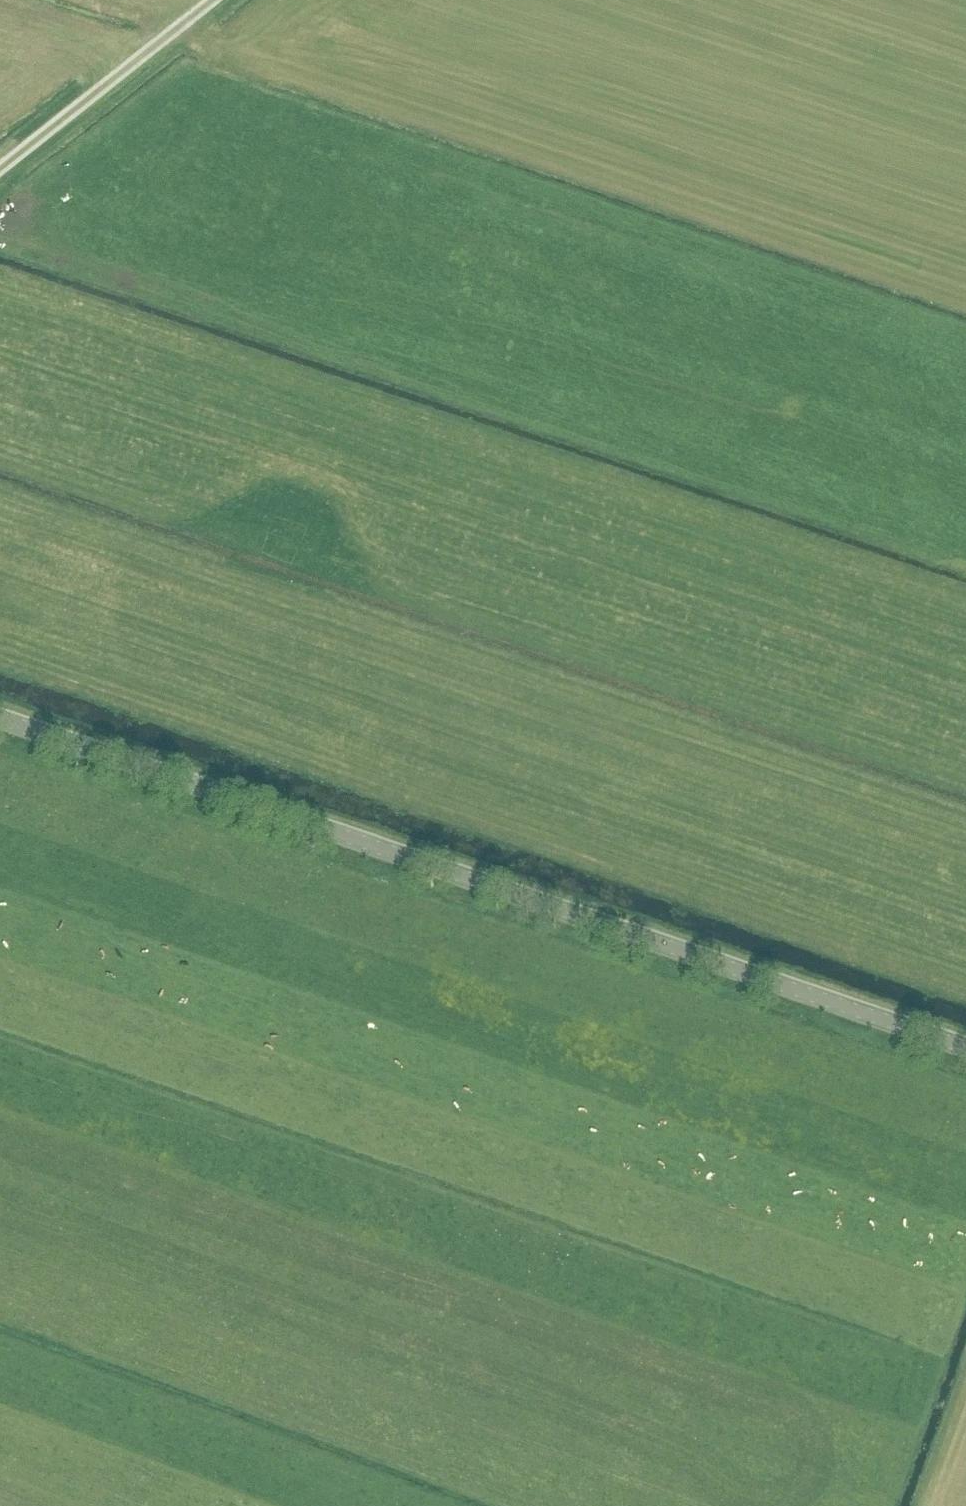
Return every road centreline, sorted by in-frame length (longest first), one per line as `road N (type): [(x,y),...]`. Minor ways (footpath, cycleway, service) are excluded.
road 1 (unclassified): [(965,1044),(0,719)]
road 2 (track): [(0,163),(205,0)]

